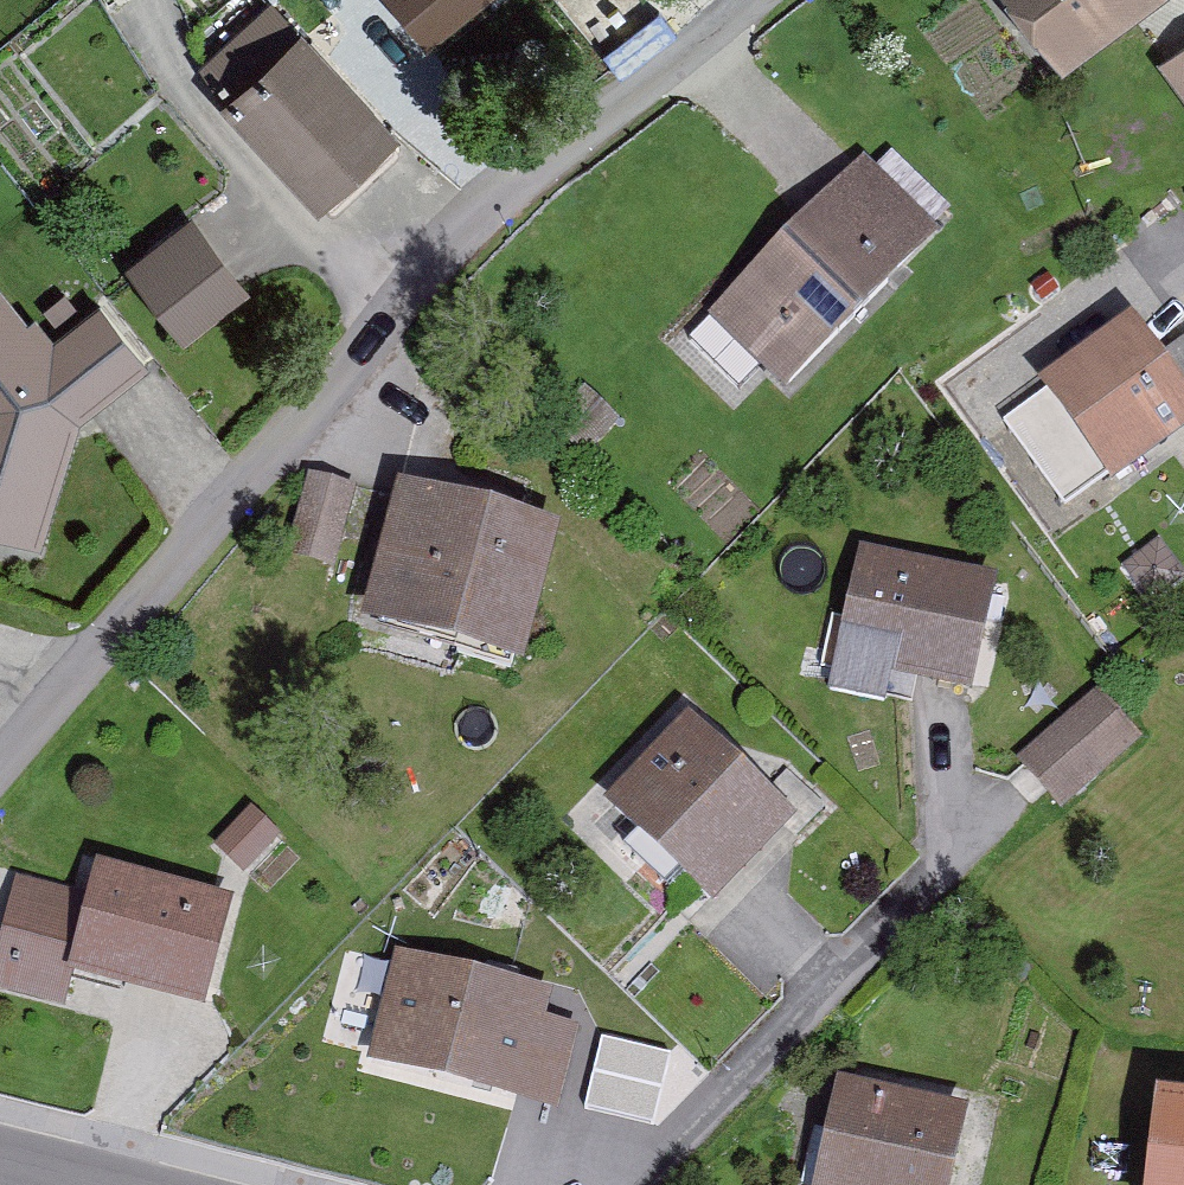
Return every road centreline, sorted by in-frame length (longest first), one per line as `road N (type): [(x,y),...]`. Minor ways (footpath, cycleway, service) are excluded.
road 1 (residential): [(767,0),(439,271),(0,772)]

